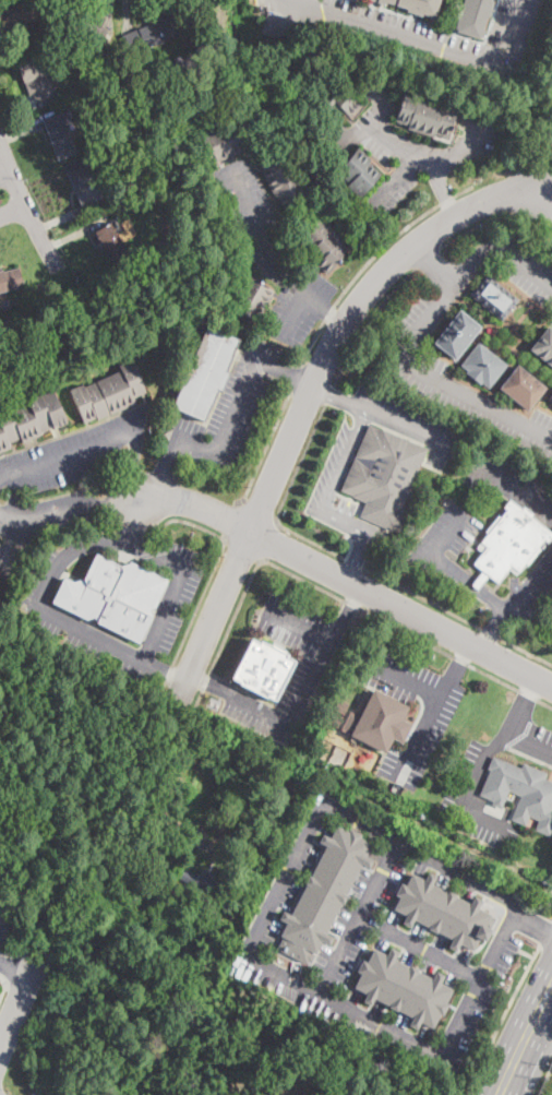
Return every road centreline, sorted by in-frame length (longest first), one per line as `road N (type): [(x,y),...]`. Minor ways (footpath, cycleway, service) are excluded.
road 1 (residential): [(170,705),(314,381),(376,281),(413,245),(463,215),(538,194)]
road 2 (tertiary): [(551,684),(230,519),(195,504),(139,499)]
road 3 (residential): [(59,270),(0,147)]

